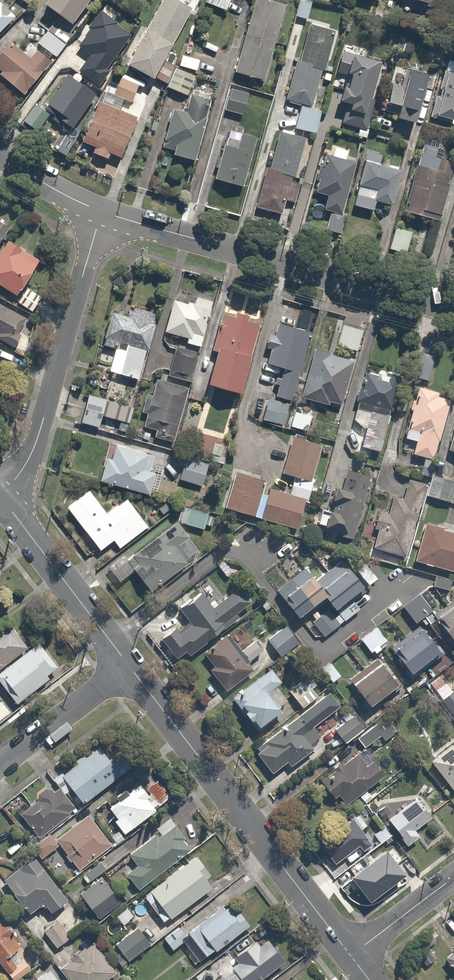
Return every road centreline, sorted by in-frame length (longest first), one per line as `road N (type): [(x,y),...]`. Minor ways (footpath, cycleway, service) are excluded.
road 1 (residential): [(127,666),(351,956)]
road 2 (residential): [(102,212),(453,313)]
road 3 (residential): [(102,212),(34,448),(0,493)]
road 4 (residential): [(0,499),(127,666)]
road 5 (residential): [(127,666),(0,763)]
road 6 (residential): [(351,956),(453,877)]

